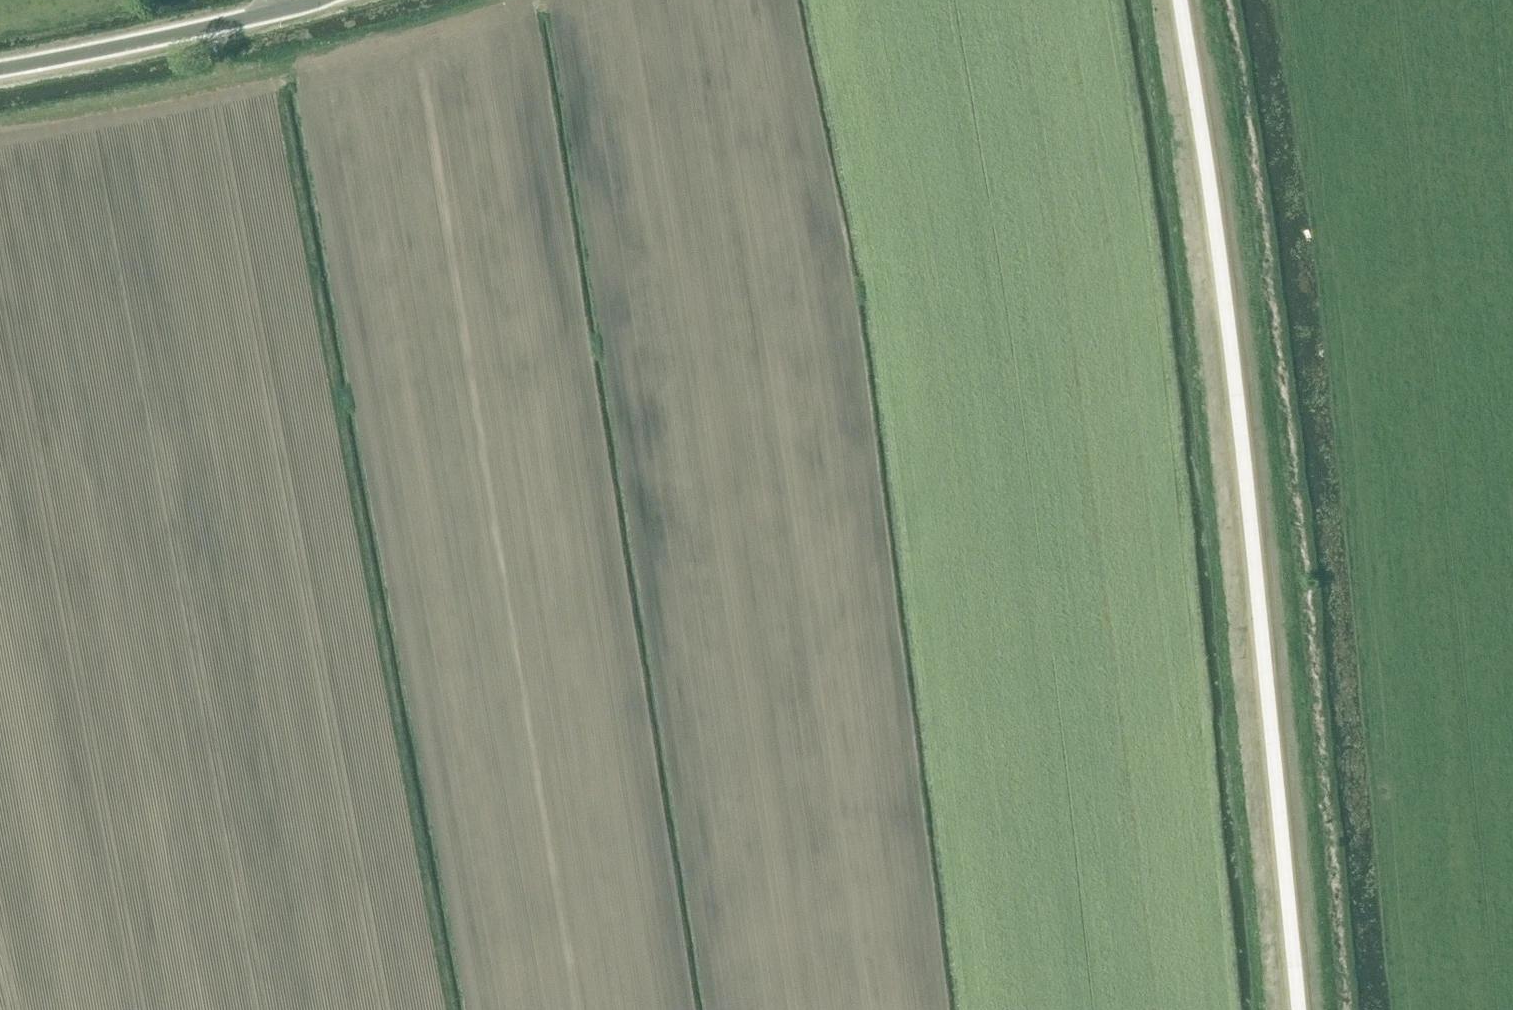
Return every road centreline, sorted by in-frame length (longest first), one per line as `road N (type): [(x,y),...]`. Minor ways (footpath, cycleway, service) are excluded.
road 1 (unclassified): [(1296,1009),(1226,304),(1178,0)]
road 2 (unclassified): [(0,73),(335,0)]

